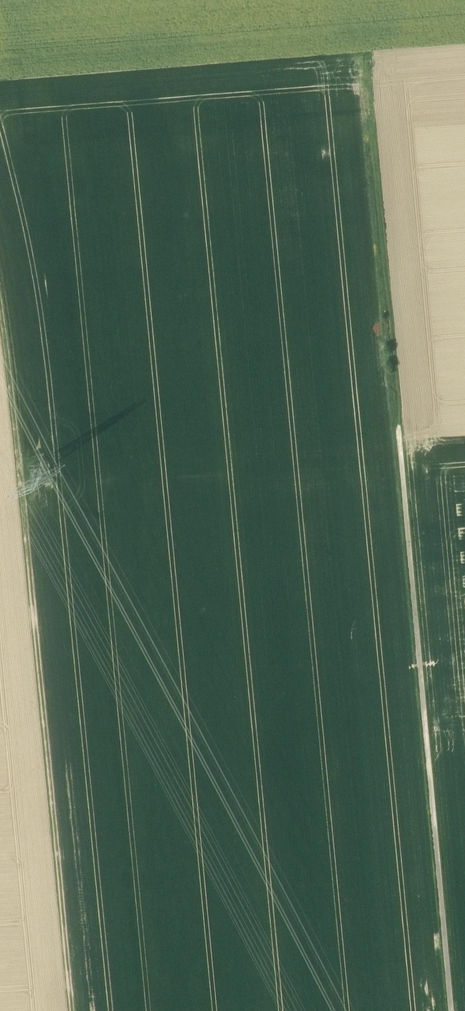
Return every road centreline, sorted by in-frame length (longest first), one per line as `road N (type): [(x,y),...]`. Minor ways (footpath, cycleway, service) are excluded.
road 1 (track): [(73,1010),(0,302)]
road 2 (track): [(449,1010),(399,426)]
road 3 (track): [(18,455),(399,426)]

